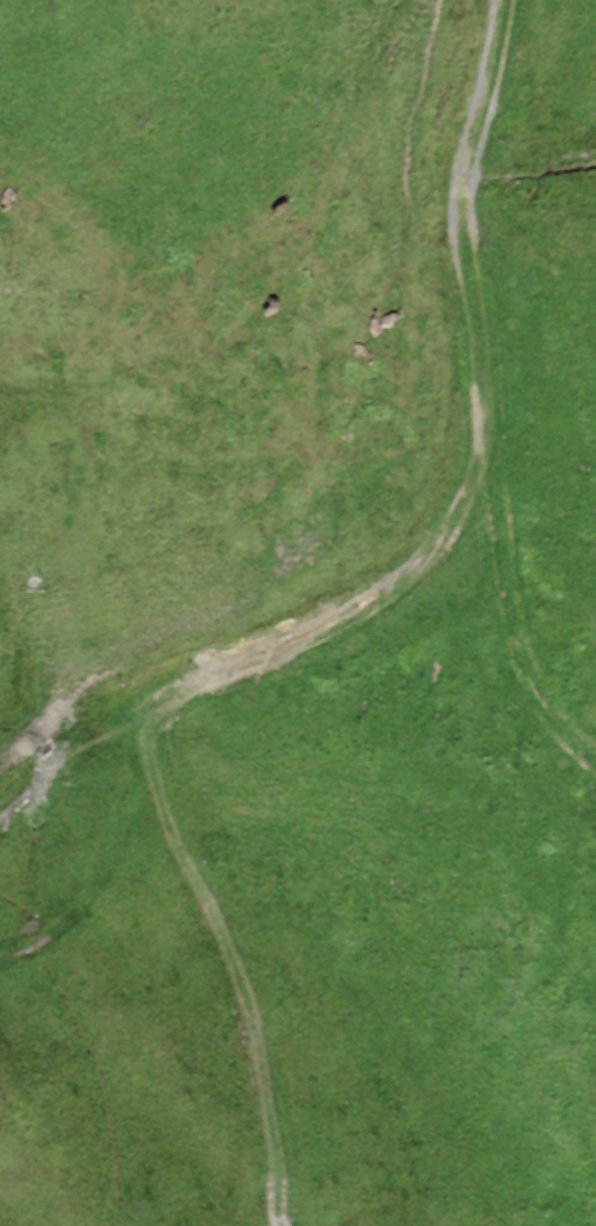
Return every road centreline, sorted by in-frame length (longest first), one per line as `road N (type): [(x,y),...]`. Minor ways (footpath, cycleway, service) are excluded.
road 1 (track): [(495,0),(461,236),(487,421),(473,490),(449,537),(418,567),(143,721)]
road 2 (track): [(143,721),(151,782),(174,846),(236,964),(280,1156),(280,1225)]
road 3 (track): [(595,752),(544,703),(520,639),(487,421)]
road 4 (track): [(0,948),(40,930),(79,894),(103,833),(115,767),(143,721)]
road 5 (track): [(298,635),(365,629),(424,636),(544,703)]

